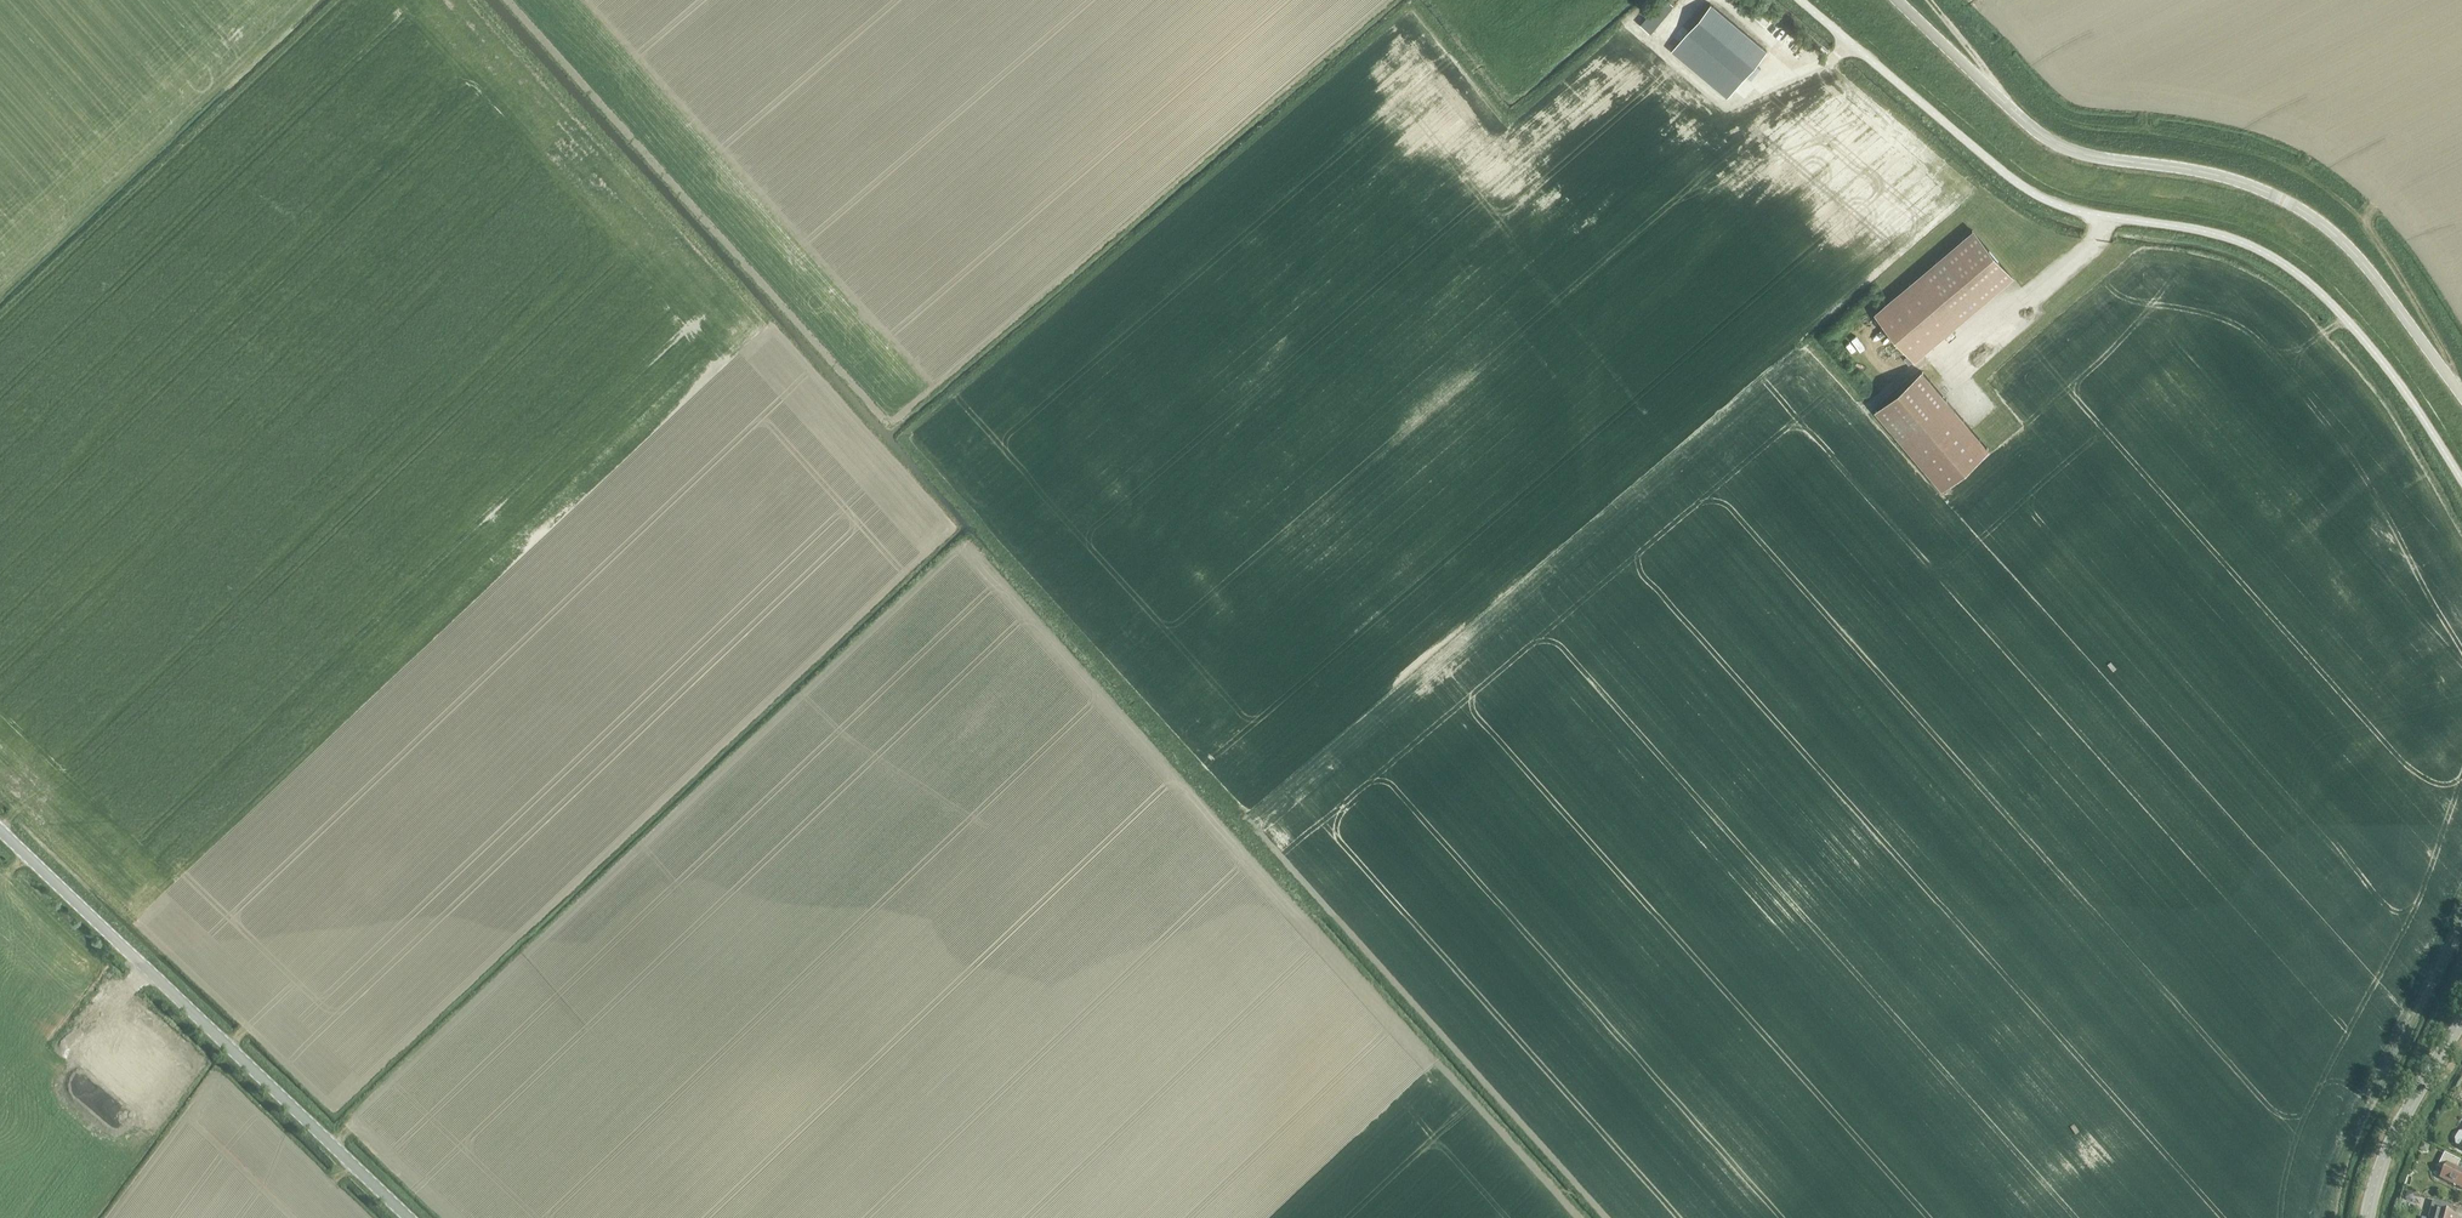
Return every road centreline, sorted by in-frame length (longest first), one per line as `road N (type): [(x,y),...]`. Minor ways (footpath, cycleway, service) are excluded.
road 1 (unclassified): [(2461,479),(2375,347),(2304,278),(2218,235),(2102,218),(2031,191),(1801,0)]
road 2 (tertiary): [(2461,391),(2367,261),(2330,225),(2290,199),(2231,178),(2054,141),(1898,0)]
road 3 (tertiary): [(409,1217),(0,829)]
road 4 (tertiary): [(2366,1217),(2404,1111),(2461,1018)]

